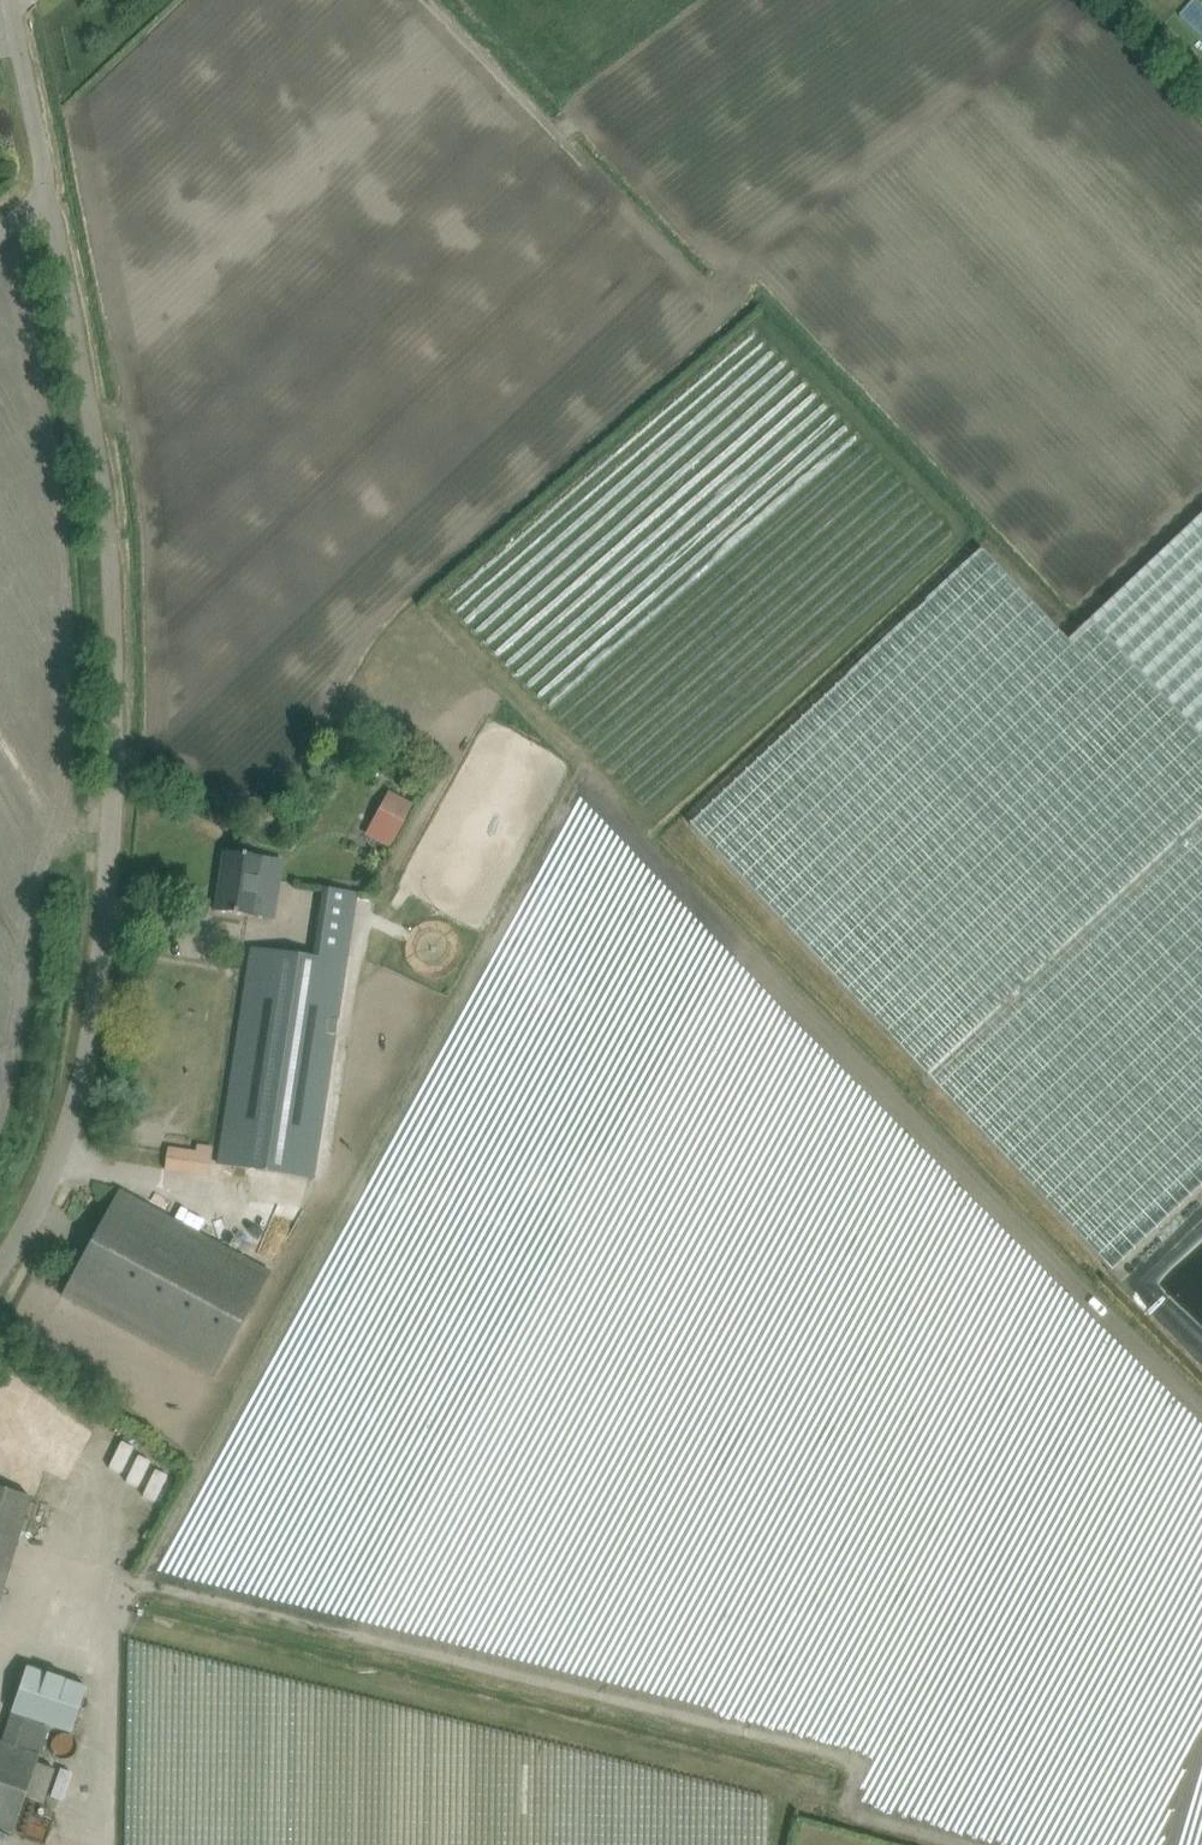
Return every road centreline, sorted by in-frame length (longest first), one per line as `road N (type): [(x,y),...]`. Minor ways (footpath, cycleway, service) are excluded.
road 1 (residential): [(0,1275),(74,1103),(98,990),(115,643),(106,520),(7,0)]

